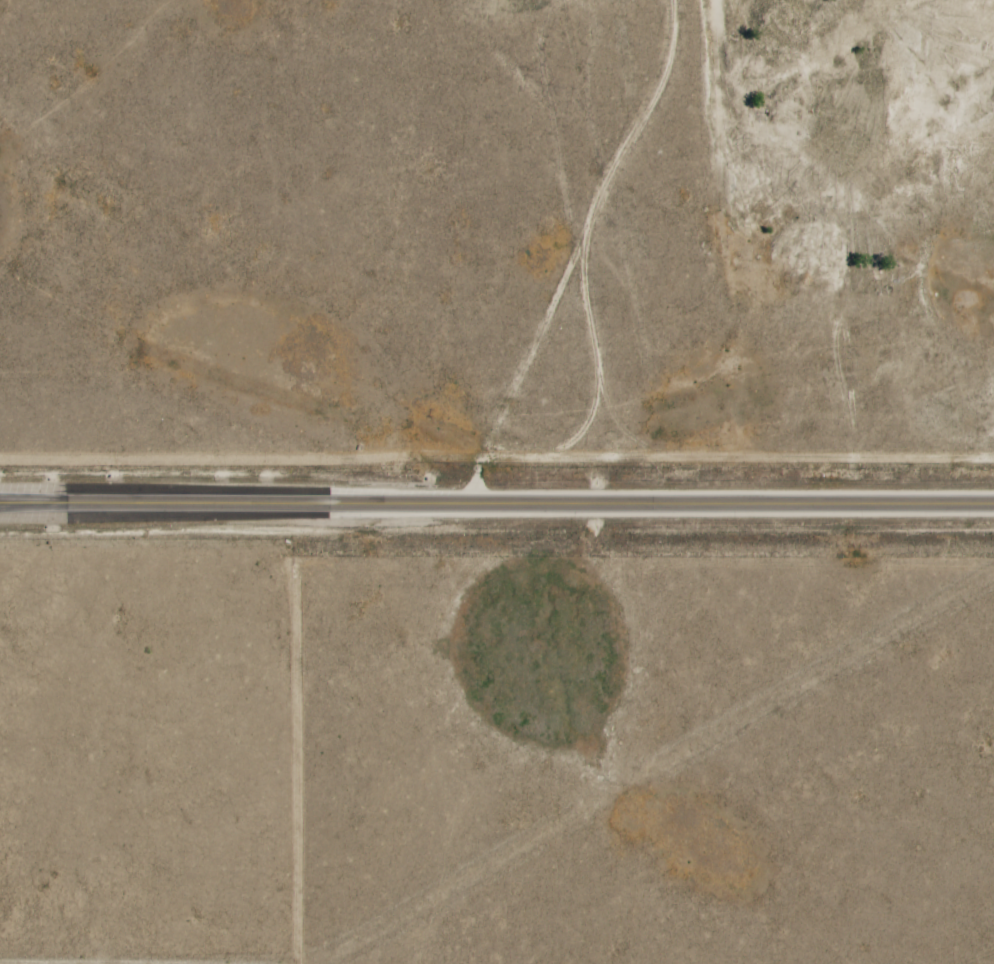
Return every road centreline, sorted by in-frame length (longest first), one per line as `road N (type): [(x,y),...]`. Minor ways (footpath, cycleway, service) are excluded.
road 1 (primary): [(993,506),(0,507)]

